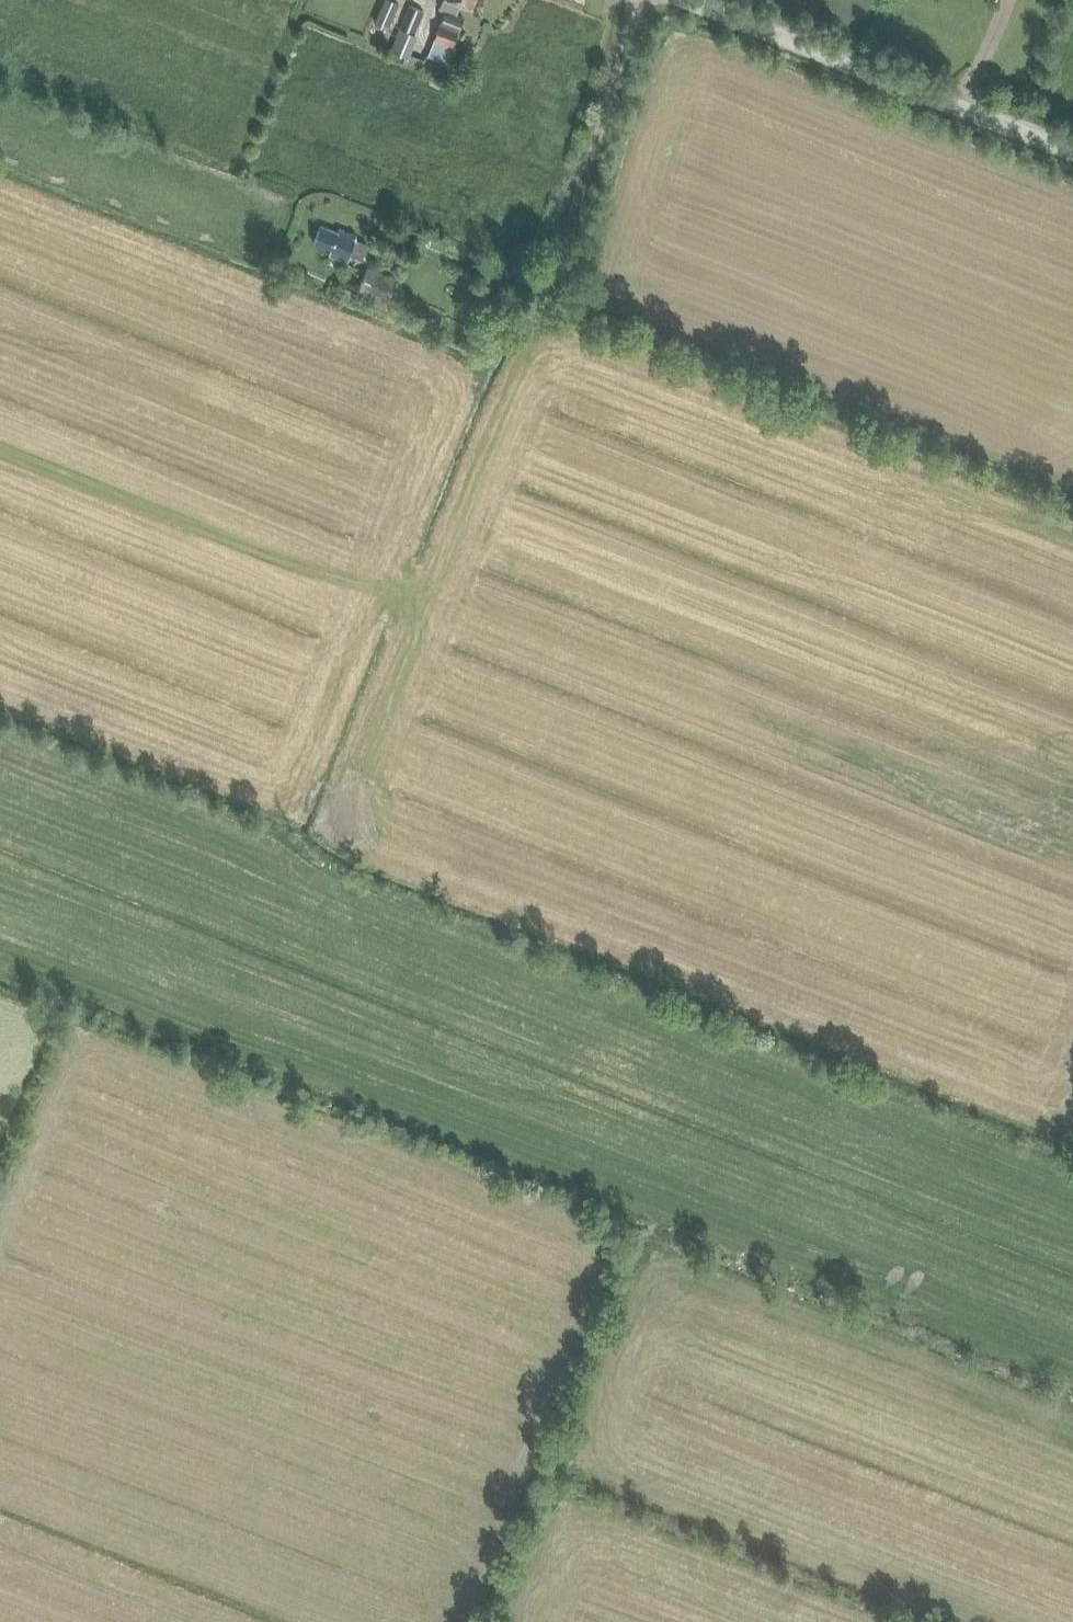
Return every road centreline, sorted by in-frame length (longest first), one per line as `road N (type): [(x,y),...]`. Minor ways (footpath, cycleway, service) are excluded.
road 1 (track): [(643,0),(542,279),(418,241)]
road 2 (unclassified): [(1072,155),(678,0)]

